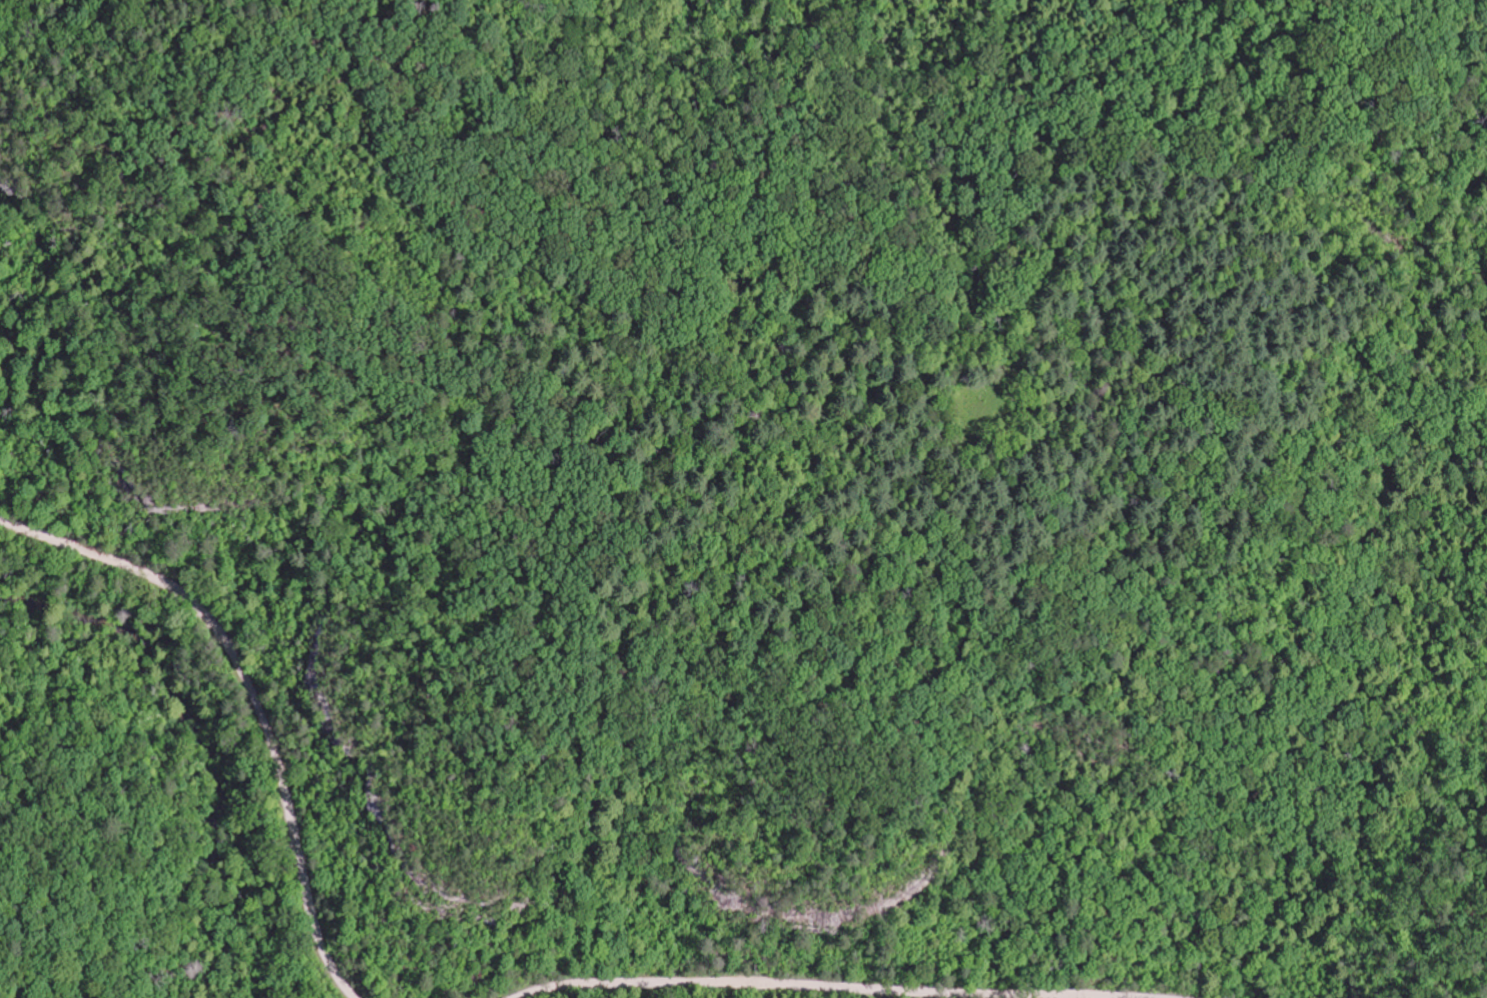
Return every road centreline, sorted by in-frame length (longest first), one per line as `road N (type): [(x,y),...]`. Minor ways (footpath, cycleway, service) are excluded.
road 1 (residential): [(1155,997),(664,978),(593,980),(510,997)]
road 2 (residential): [(355,997),(324,957),(258,704),(216,630),(180,589),(0,516)]

